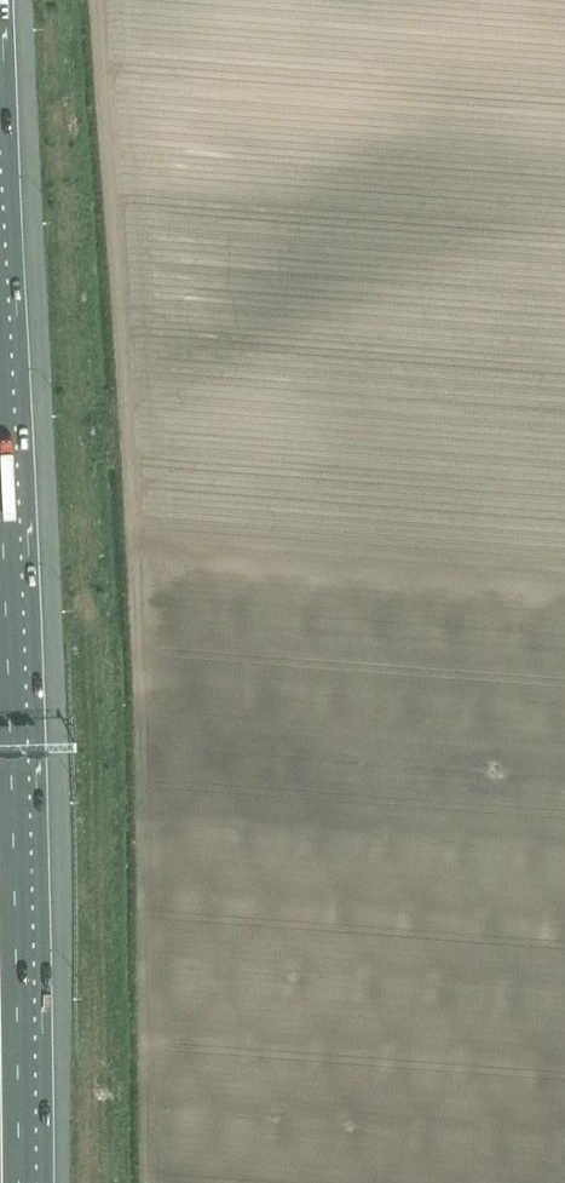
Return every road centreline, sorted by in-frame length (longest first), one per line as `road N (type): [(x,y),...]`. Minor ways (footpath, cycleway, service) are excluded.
road 1 (motorway): [(20,1182),(0,482)]

